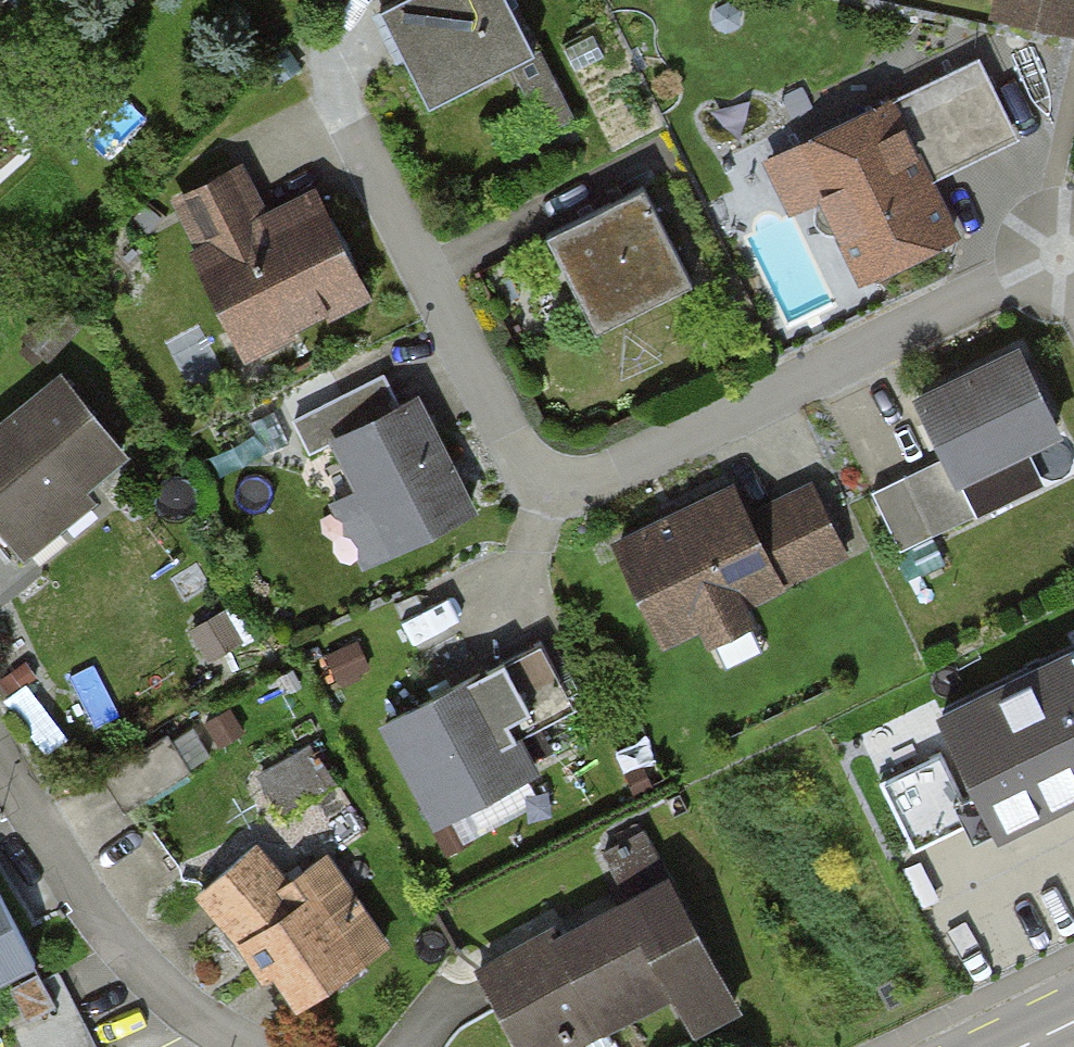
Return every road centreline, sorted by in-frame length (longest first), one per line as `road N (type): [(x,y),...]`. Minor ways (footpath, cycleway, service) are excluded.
road 1 (residential): [(1058,254),(595,475),(554,479),(525,461),(372,167)]
road 2 (residential): [(0,738),(142,952),(248,1046)]

